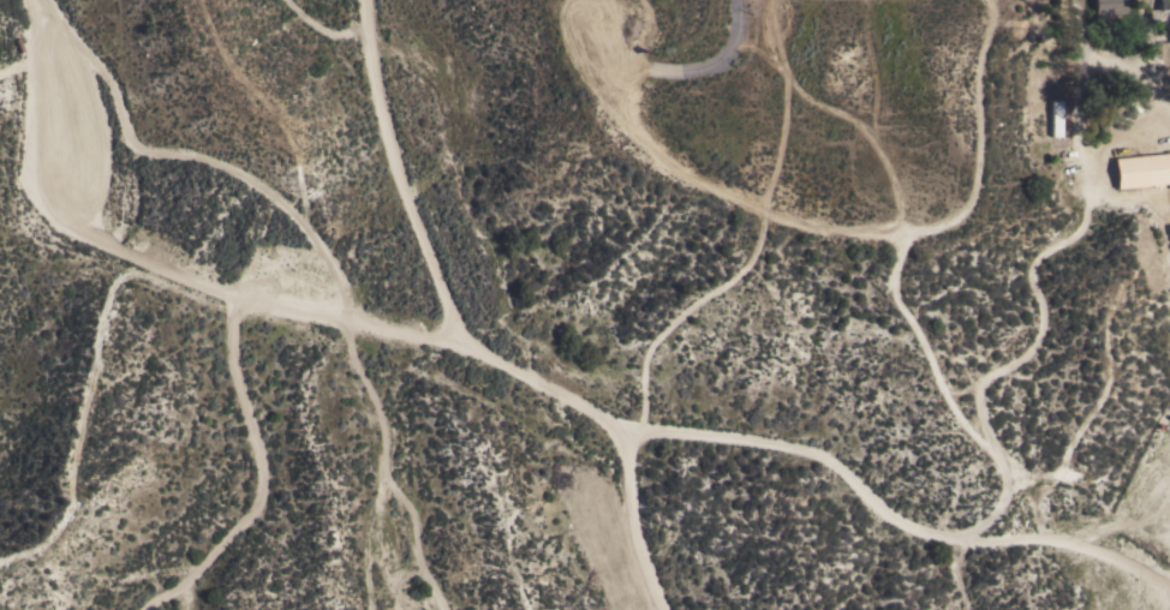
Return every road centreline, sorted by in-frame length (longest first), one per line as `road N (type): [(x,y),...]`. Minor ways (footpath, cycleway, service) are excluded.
road 1 (track): [(963,543),(1003,509),(1009,491),(981,389),(986,378),(1023,360),(1046,330),(1038,259),(1082,232),(1099,157),(1114,142),(1169,127)]
road 2 (track): [(339,319),(326,261),(300,225),(204,156),(156,155),(138,145),(90,55),(38,19)]
road 3 (track): [(142,609),(238,532),(261,491),(231,297)]
road 4 (track): [(456,343),(393,140),(365,0)]
road 5 (track): [(663,609),(617,424)]

